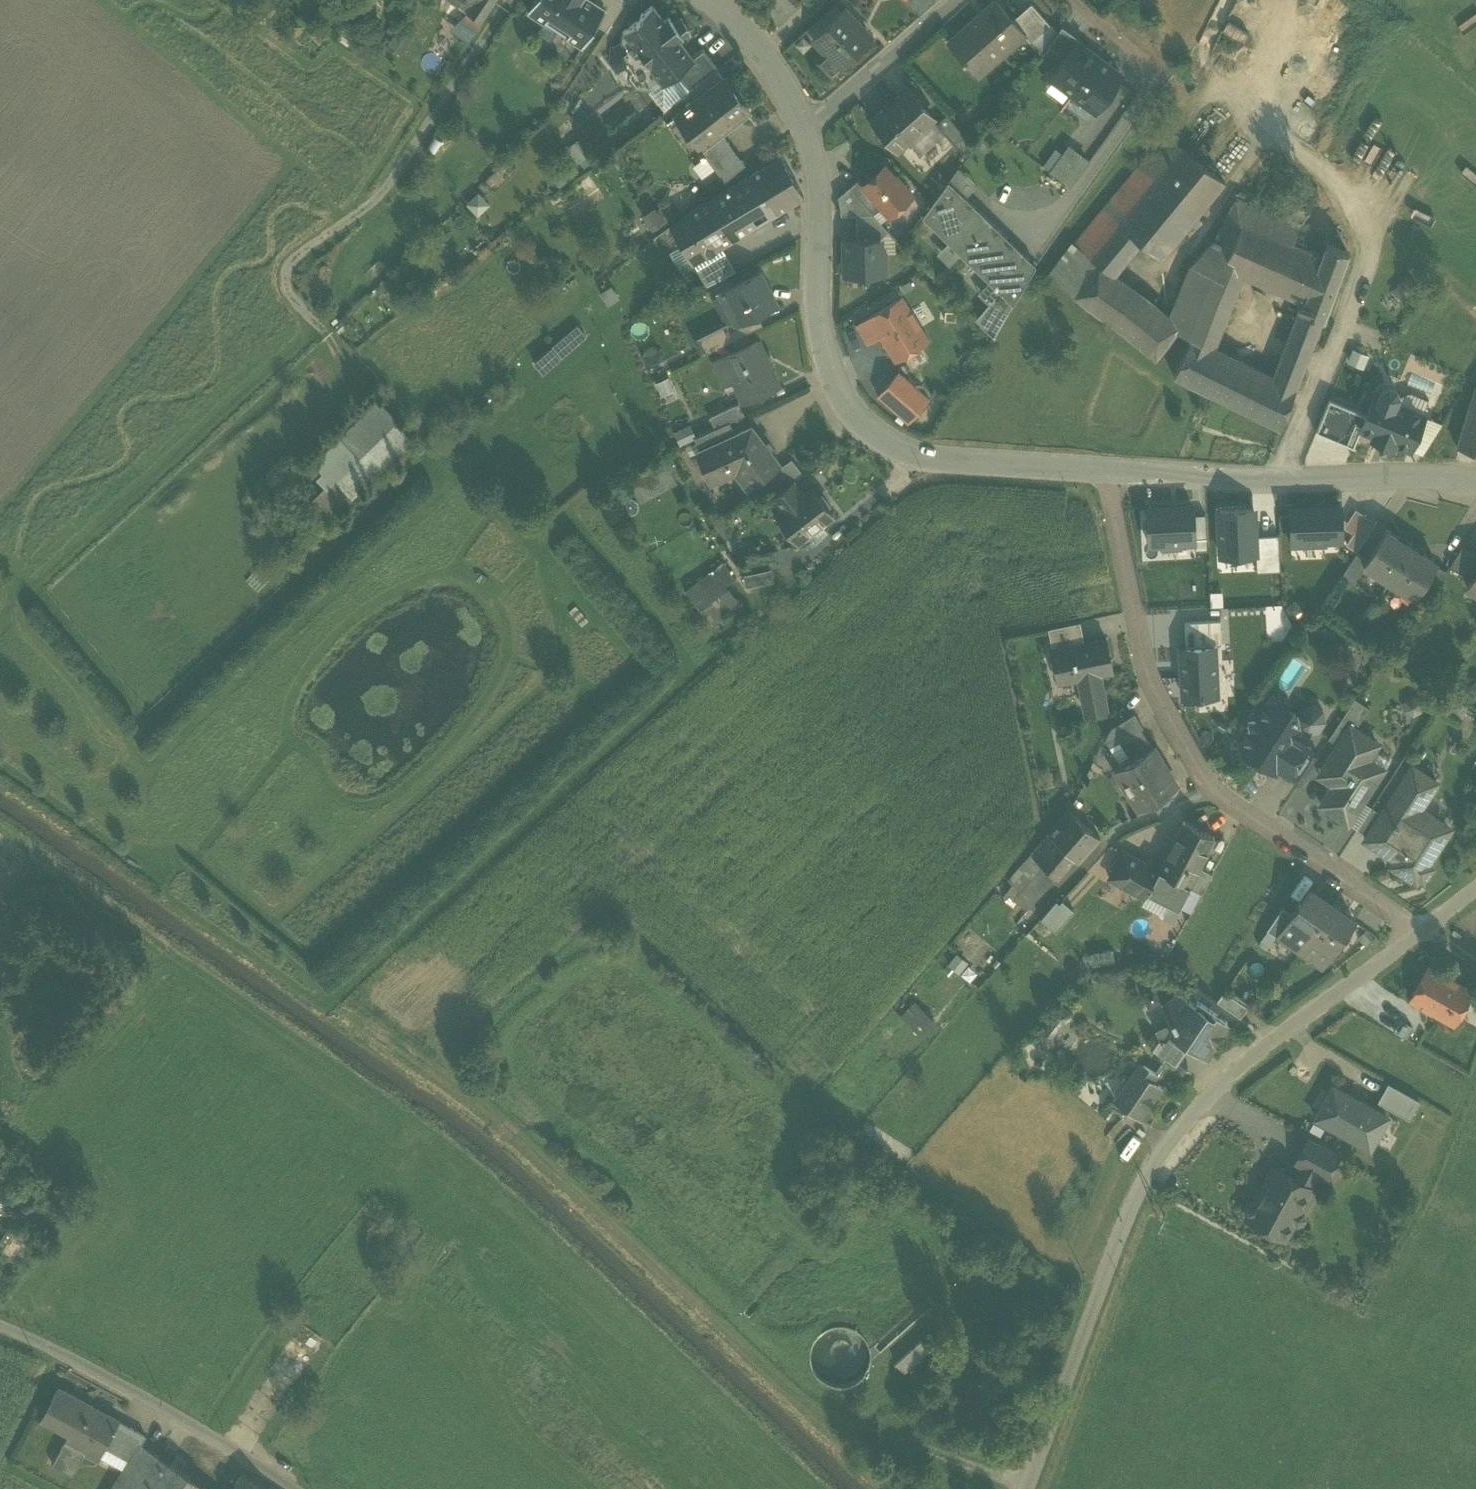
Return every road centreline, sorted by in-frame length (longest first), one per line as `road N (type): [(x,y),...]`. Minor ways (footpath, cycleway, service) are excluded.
road 1 (residential): [(1475,482),(1240,480),(947,462),(902,449),(859,421),(830,370),(817,305),(817,183),(805,133)]
road 2 (unclassified): [(1475,883),(1252,1053),(1168,1137),(1127,1201),(1025,1488)]
road 3 (track): [(508,0),(381,195),(287,268),(288,292),(327,336)]
road 4 (track): [(294,1488),(132,1391),(0,1330)]
road 5 (residential): [(805,133),(955,0)]
road 6 (residential): [(805,133),(759,47),(706,0)]

